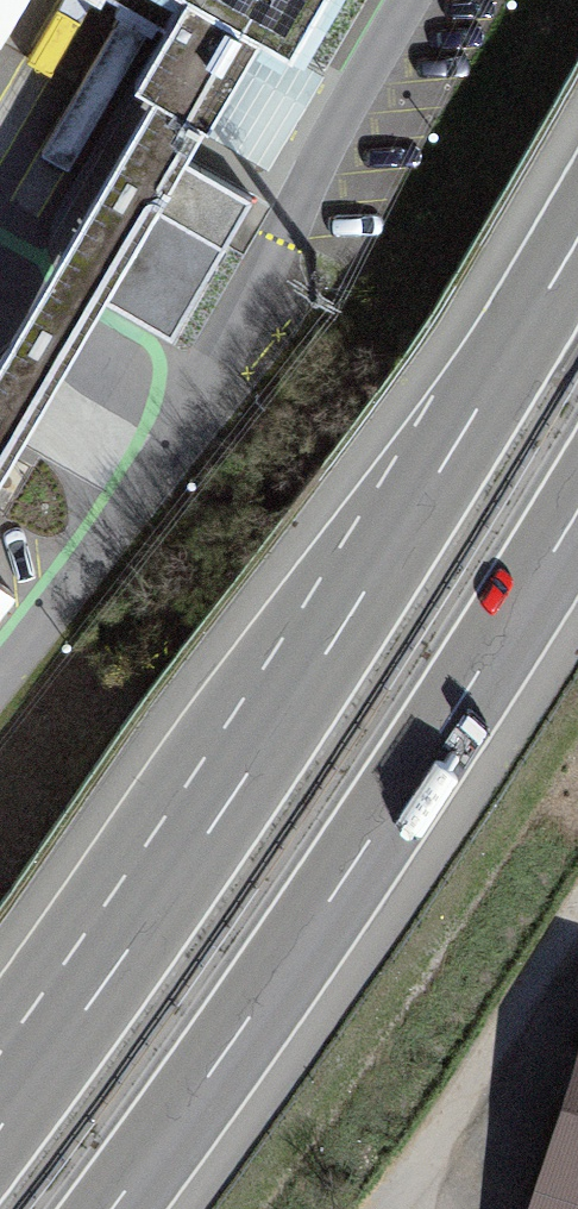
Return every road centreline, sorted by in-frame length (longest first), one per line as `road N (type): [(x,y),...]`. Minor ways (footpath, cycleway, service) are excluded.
road 1 (motorway): [(577,234),(226,802),(0,1122)]
road 2 (motorway): [(114,1208),(353,868),(577,515)]
road 3 (track): [(577,906),(397,1208)]

